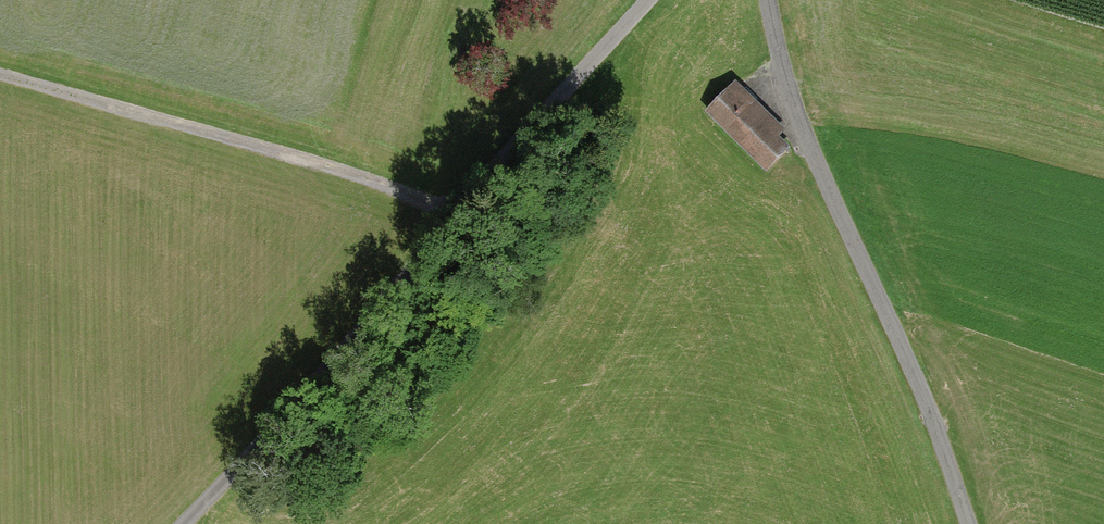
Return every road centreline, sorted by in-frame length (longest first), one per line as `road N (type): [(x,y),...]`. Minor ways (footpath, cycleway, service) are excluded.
road 1 (track): [(178,523),(362,333),(651,0)]
road 2 (residential): [(973,523),(900,331),(804,120),(771,0)]
road 3 (track): [(0,73),(467,204)]

